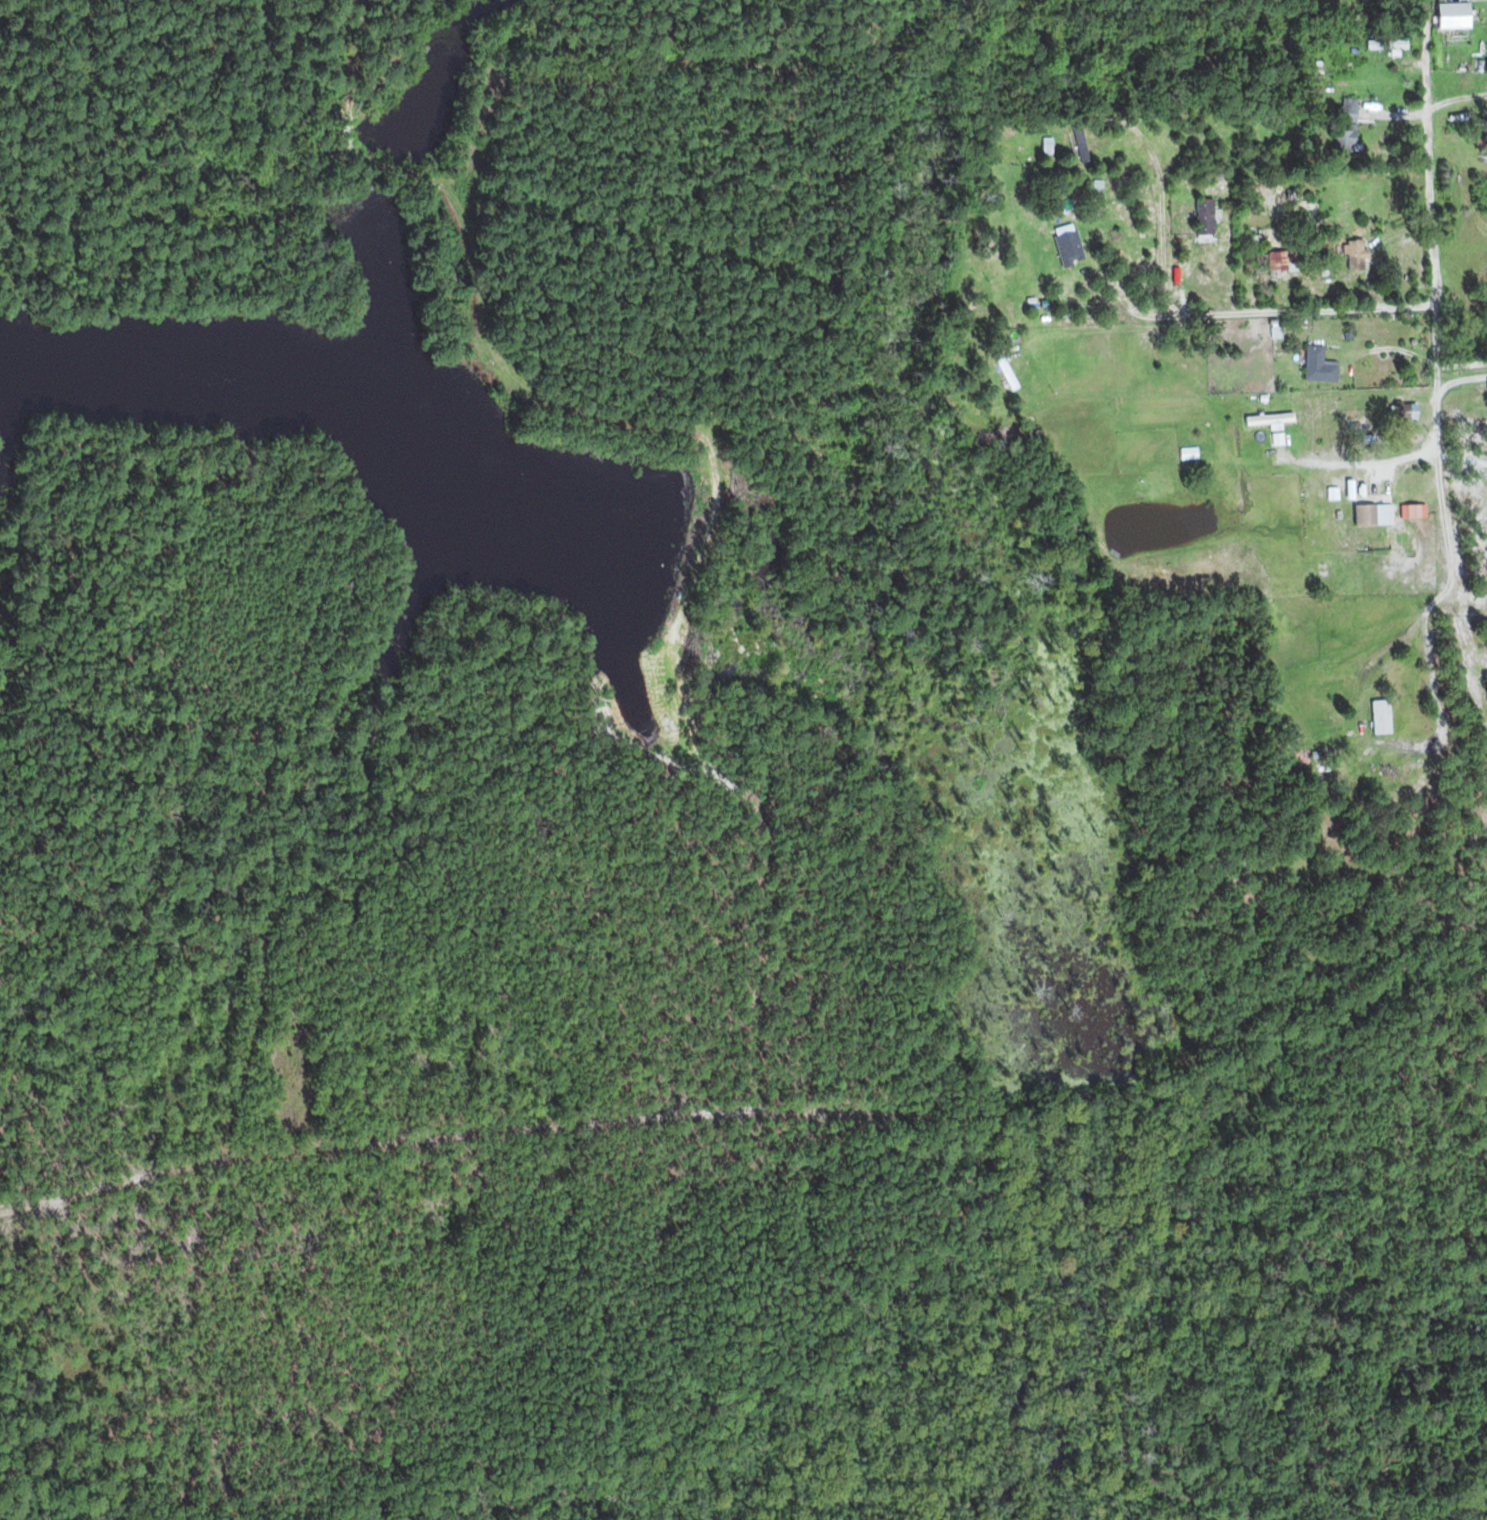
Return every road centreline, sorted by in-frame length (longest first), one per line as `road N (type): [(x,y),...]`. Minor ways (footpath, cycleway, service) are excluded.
road 1 (residential): [(1486,719),(1446,563),(1422,0)]
road 2 (residential): [(1127,122),(1159,161),(1160,226),(1179,311),(1230,318),(1433,307)]

